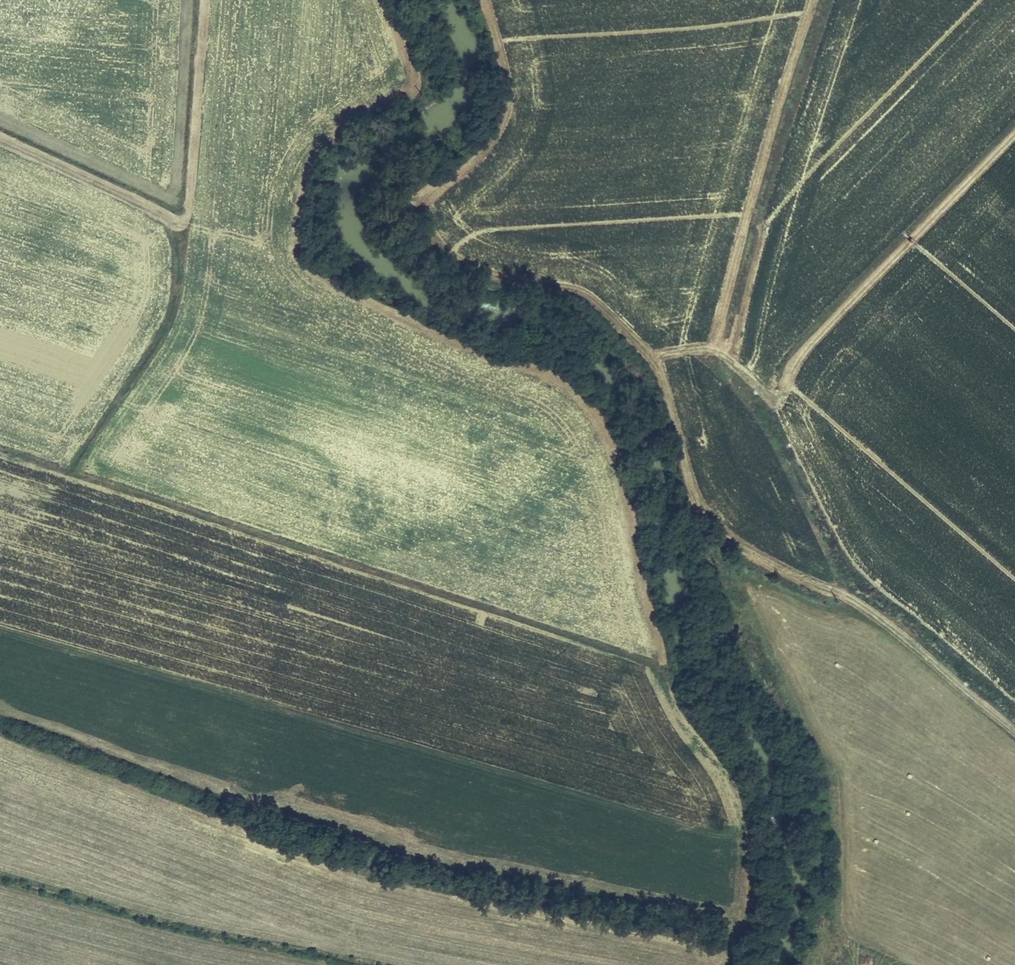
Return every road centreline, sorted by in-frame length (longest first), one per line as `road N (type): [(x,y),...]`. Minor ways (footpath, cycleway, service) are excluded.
road 1 (track): [(705,514),(872,610),(1014,728)]

